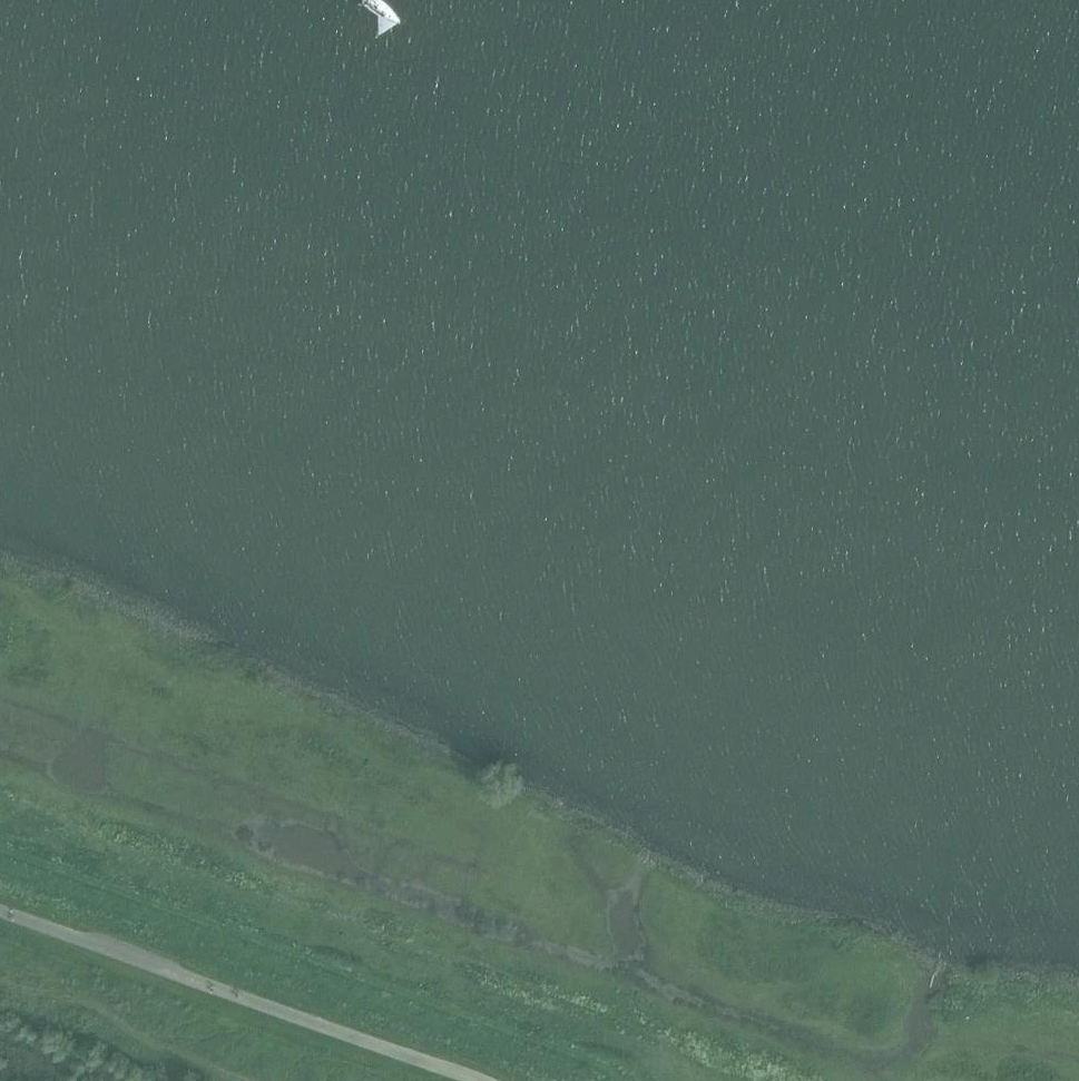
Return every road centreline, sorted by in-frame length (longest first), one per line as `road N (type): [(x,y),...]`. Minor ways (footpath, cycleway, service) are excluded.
road 1 (unclassified): [(475,1080),(0,911)]

